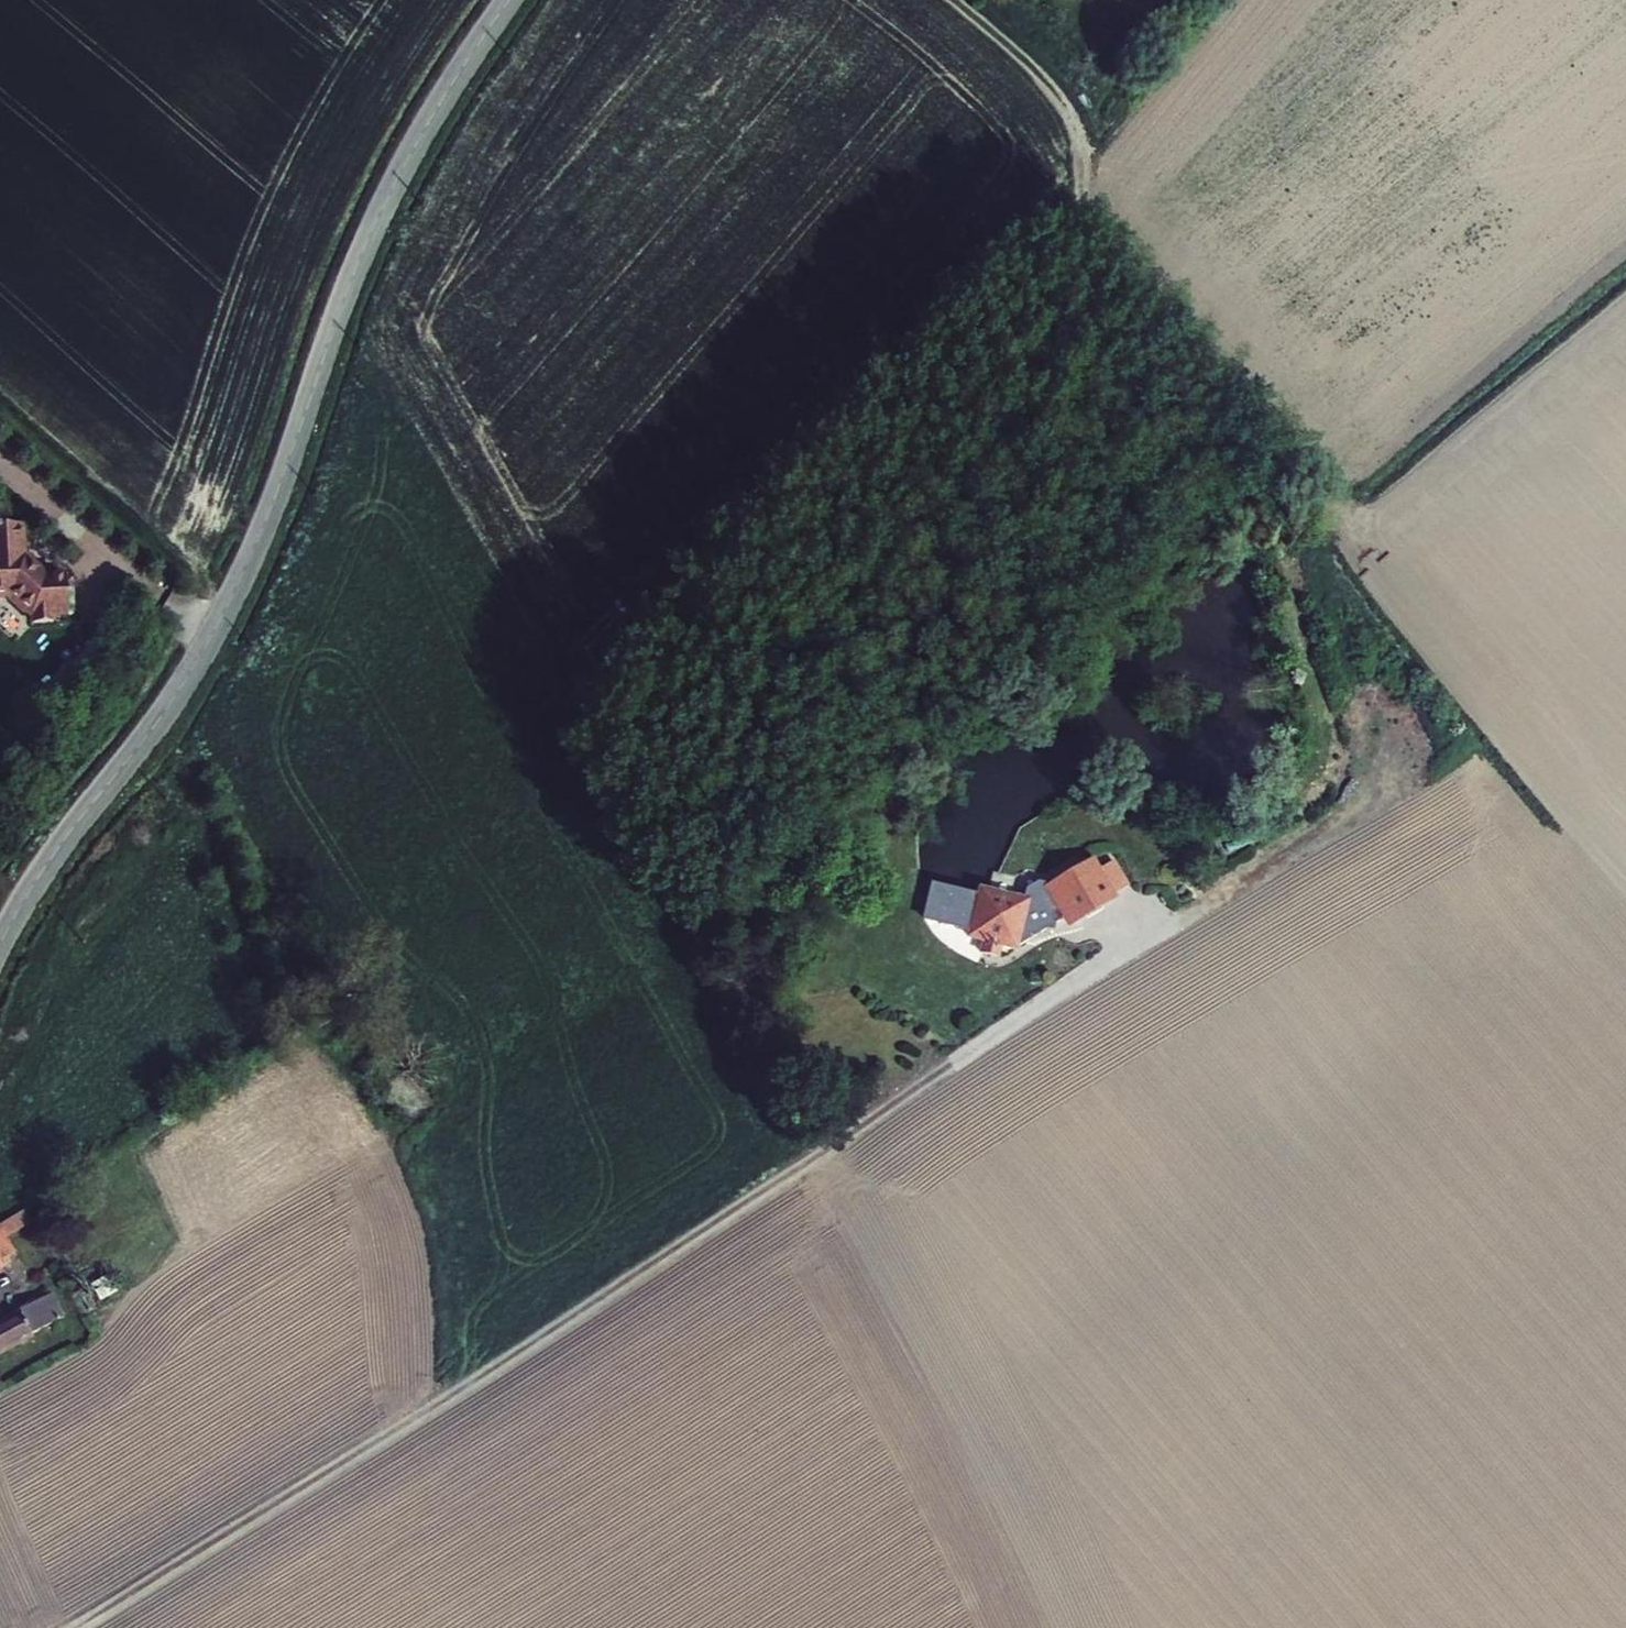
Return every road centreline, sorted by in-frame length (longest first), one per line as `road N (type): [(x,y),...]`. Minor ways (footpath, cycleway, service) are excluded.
road 1 (track): [(72,1627),(459,1393),(1143,938),(1369,805)]
road 2 (unclassified): [(0,945),(62,842),(176,697),(226,611),(274,504),(381,213),(430,119),(509,0)]

